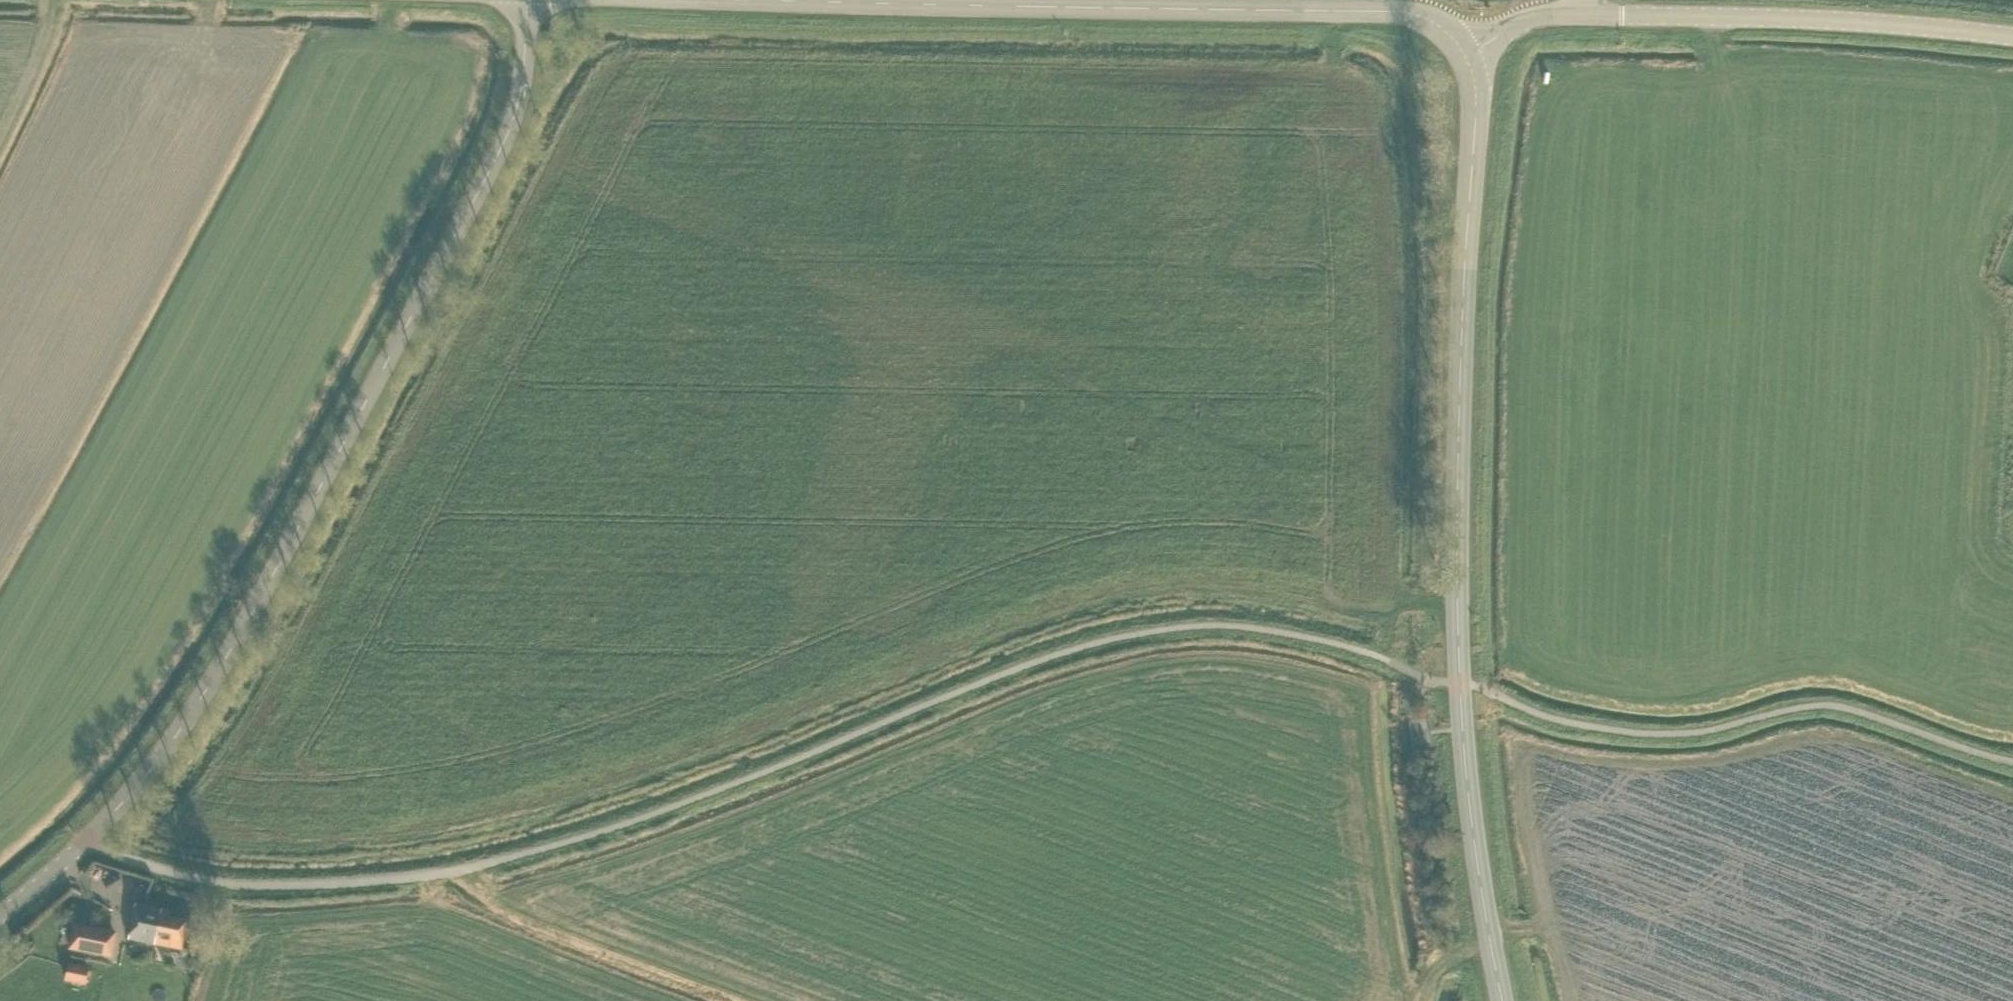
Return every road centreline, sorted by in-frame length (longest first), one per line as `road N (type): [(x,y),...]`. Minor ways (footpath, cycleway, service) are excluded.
road 1 (unclassified): [(0,915),(87,840),(168,750),(510,135),(529,0)]
road 2 (secondary): [(1502,1000),(1460,684),(1462,307),(1475,121),(1466,54)]
road 3 (secondary): [(1466,54),(1439,26),(1369,11),(779,0)]
road 4 (tertiary): [(2012,36),(1573,16)]

